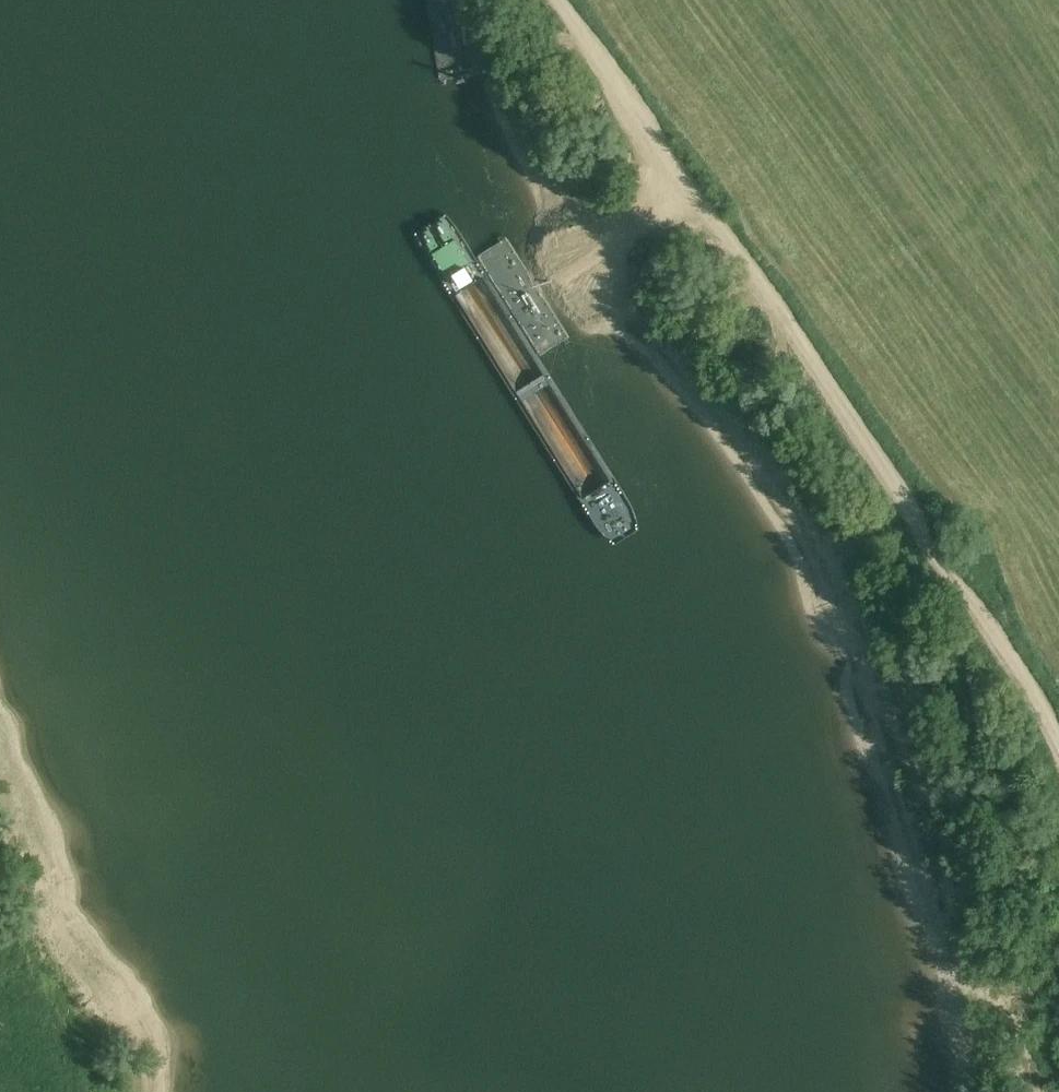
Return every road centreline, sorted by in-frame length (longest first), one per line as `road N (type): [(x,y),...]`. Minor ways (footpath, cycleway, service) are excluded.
road 1 (track): [(563,0),(962,589),(1058,758)]

